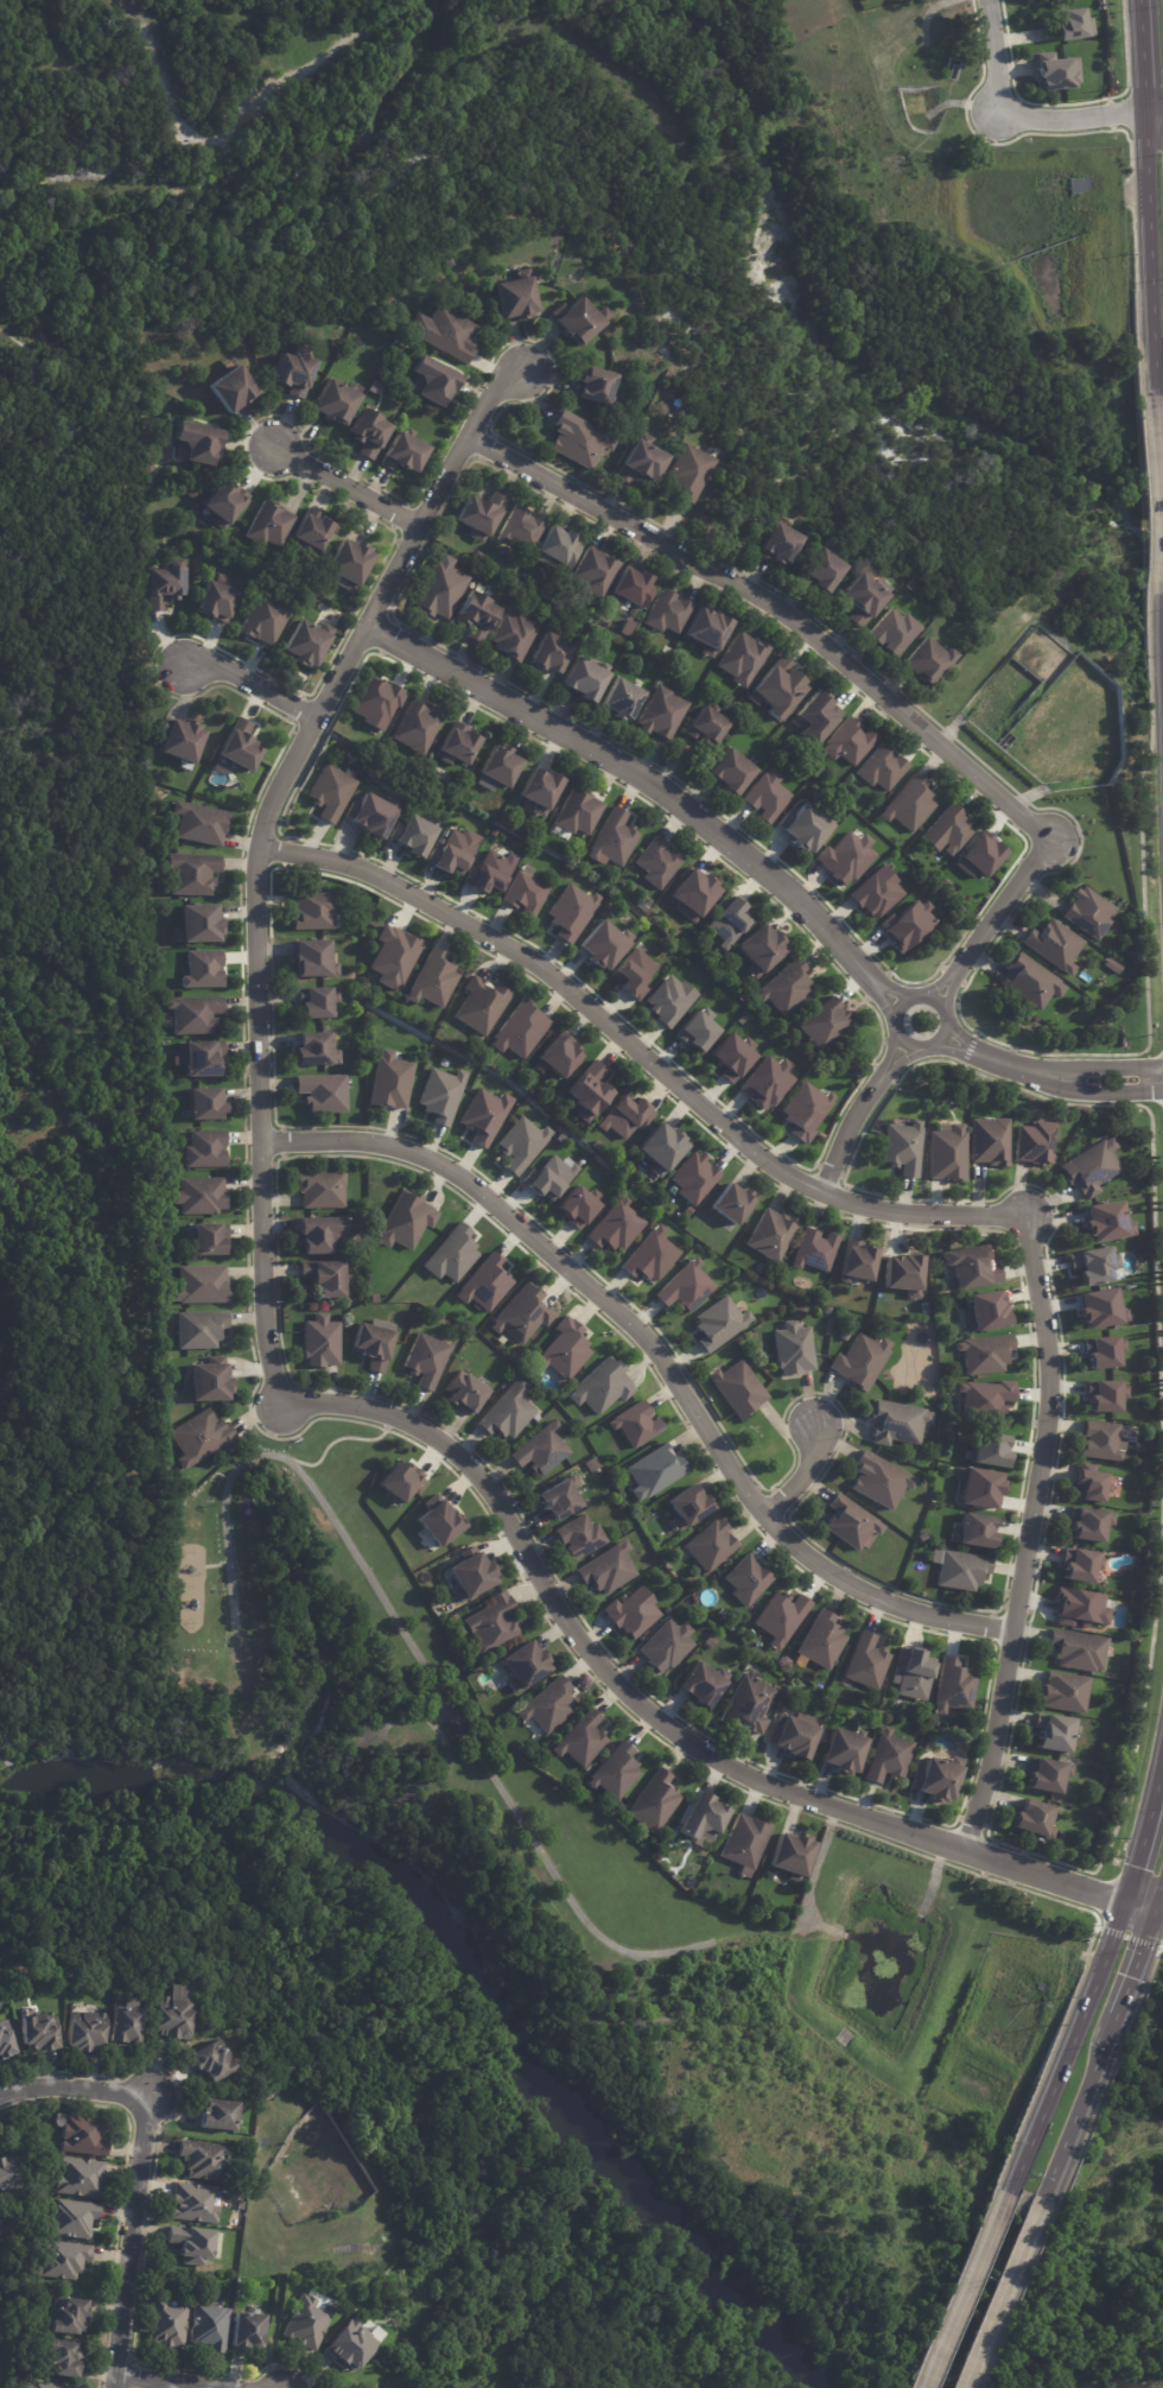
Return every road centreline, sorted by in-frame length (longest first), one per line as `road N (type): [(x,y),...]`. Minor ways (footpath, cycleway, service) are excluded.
road 1 (residential): [(525,373),(503,382),(481,416),(261,828),(255,974),(262,1316),(279,1408)]
road 2 (residential): [(1123,1904),(767,1785),(668,1734),(603,1676),(484,1488),(458,1461),(381,1415),(279,1408)]
road 3 (residential): [(1013,1633),(914,1614),(821,1572),(744,1494),(634,1329),(450,1174),(412,1152),(367,1145),(260,1146)]
road 4 (residential): [(259,849),(364,874),(506,951),(768,1168),(821,1196),(917,1215),(1023,1212)]
road 5 (residential): [(470,442),(760,597),(1054,838)]
road 6 (residential): [(367,627),(680,806),(900,1006)]
road 7 (residential): [(1023,1212),(1049,1373),(1047,1432),(994,1756),(965,1852)]
road 8 (secondary): [(1123,1904),(994,2208)]
road 9 (residential): [(116,2387),(148,2092)]
road 10 (secondary): [(1140,127),(1148,393)]
road 11 (residential): [(1140,109),(1002,119),(989,0)]
road 12 (residential): [(945,1038),(993,1065),(1048,1078),(1162,1082)]
road 13 (secondary): [(1032,2212),(1112,2016)]
road 14 (secondary): [(1154,593),(1162,796)]
road 15 (residential): [(1054,838),(938,1002)]
road 16 (secondary): [(1148,393),(1154,593)]
road 17 (secondary): [(994,2208),(921,2387)]
road 18 (secondary): [(962,2387),(1032,2212)]
road 19 (residential): [(821,1196),(844,1135),(902,1045)]
road 20 (residential): [(271,446),(420,532)]
road 21 (residential): [(902,1045),(919,1052),(945,1038),(946,1013),(938,1002),(910,997),(900,1006),(892,1030),(902,1045)]
road 22 (residential): [(178,663),(197,663),(317,721)]
road 23 (residential): [(148,2092),(53,2086),(0,2096)]
road 24 (secondary): [(1155,1776),(1123,1904)]
road 25 (secondary): [(1136,0),(1140,127)]

